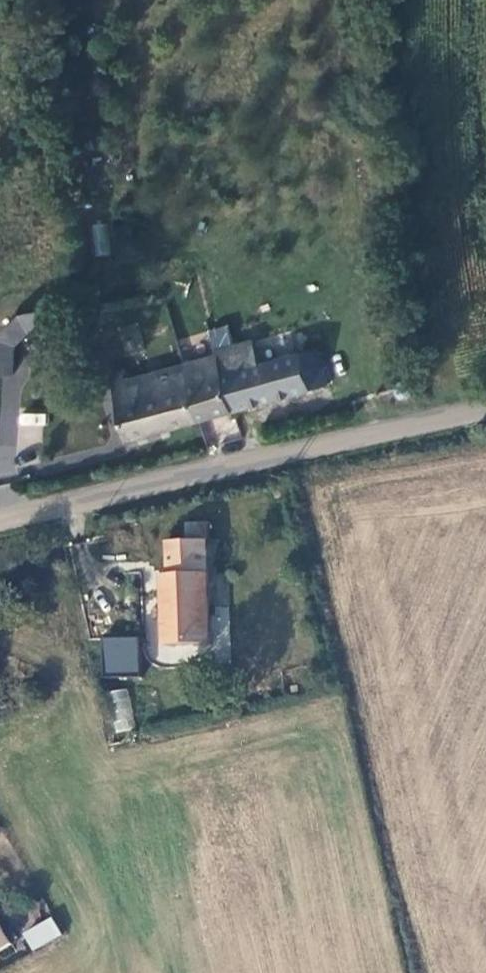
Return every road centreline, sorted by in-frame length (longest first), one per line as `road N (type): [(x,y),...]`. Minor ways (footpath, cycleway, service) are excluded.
road 1 (unclassified): [(485,413),(0,514)]

